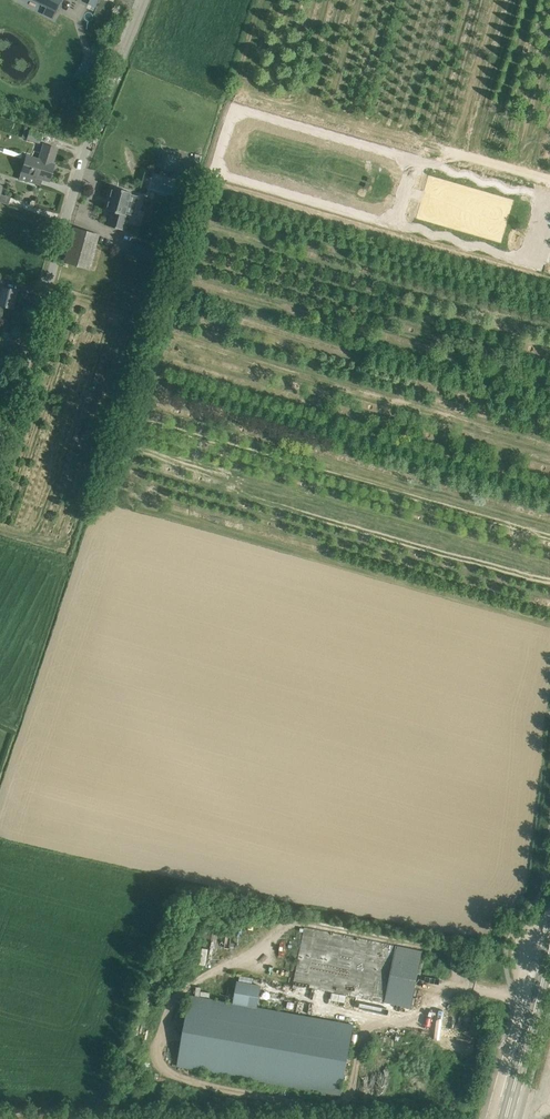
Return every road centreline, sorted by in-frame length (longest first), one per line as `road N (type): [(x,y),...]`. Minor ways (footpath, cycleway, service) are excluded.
road 1 (unclassified): [(0,426),(29,361),(79,171),(143,0)]
road 2 (tertiary): [(505,1118),(549,951)]

